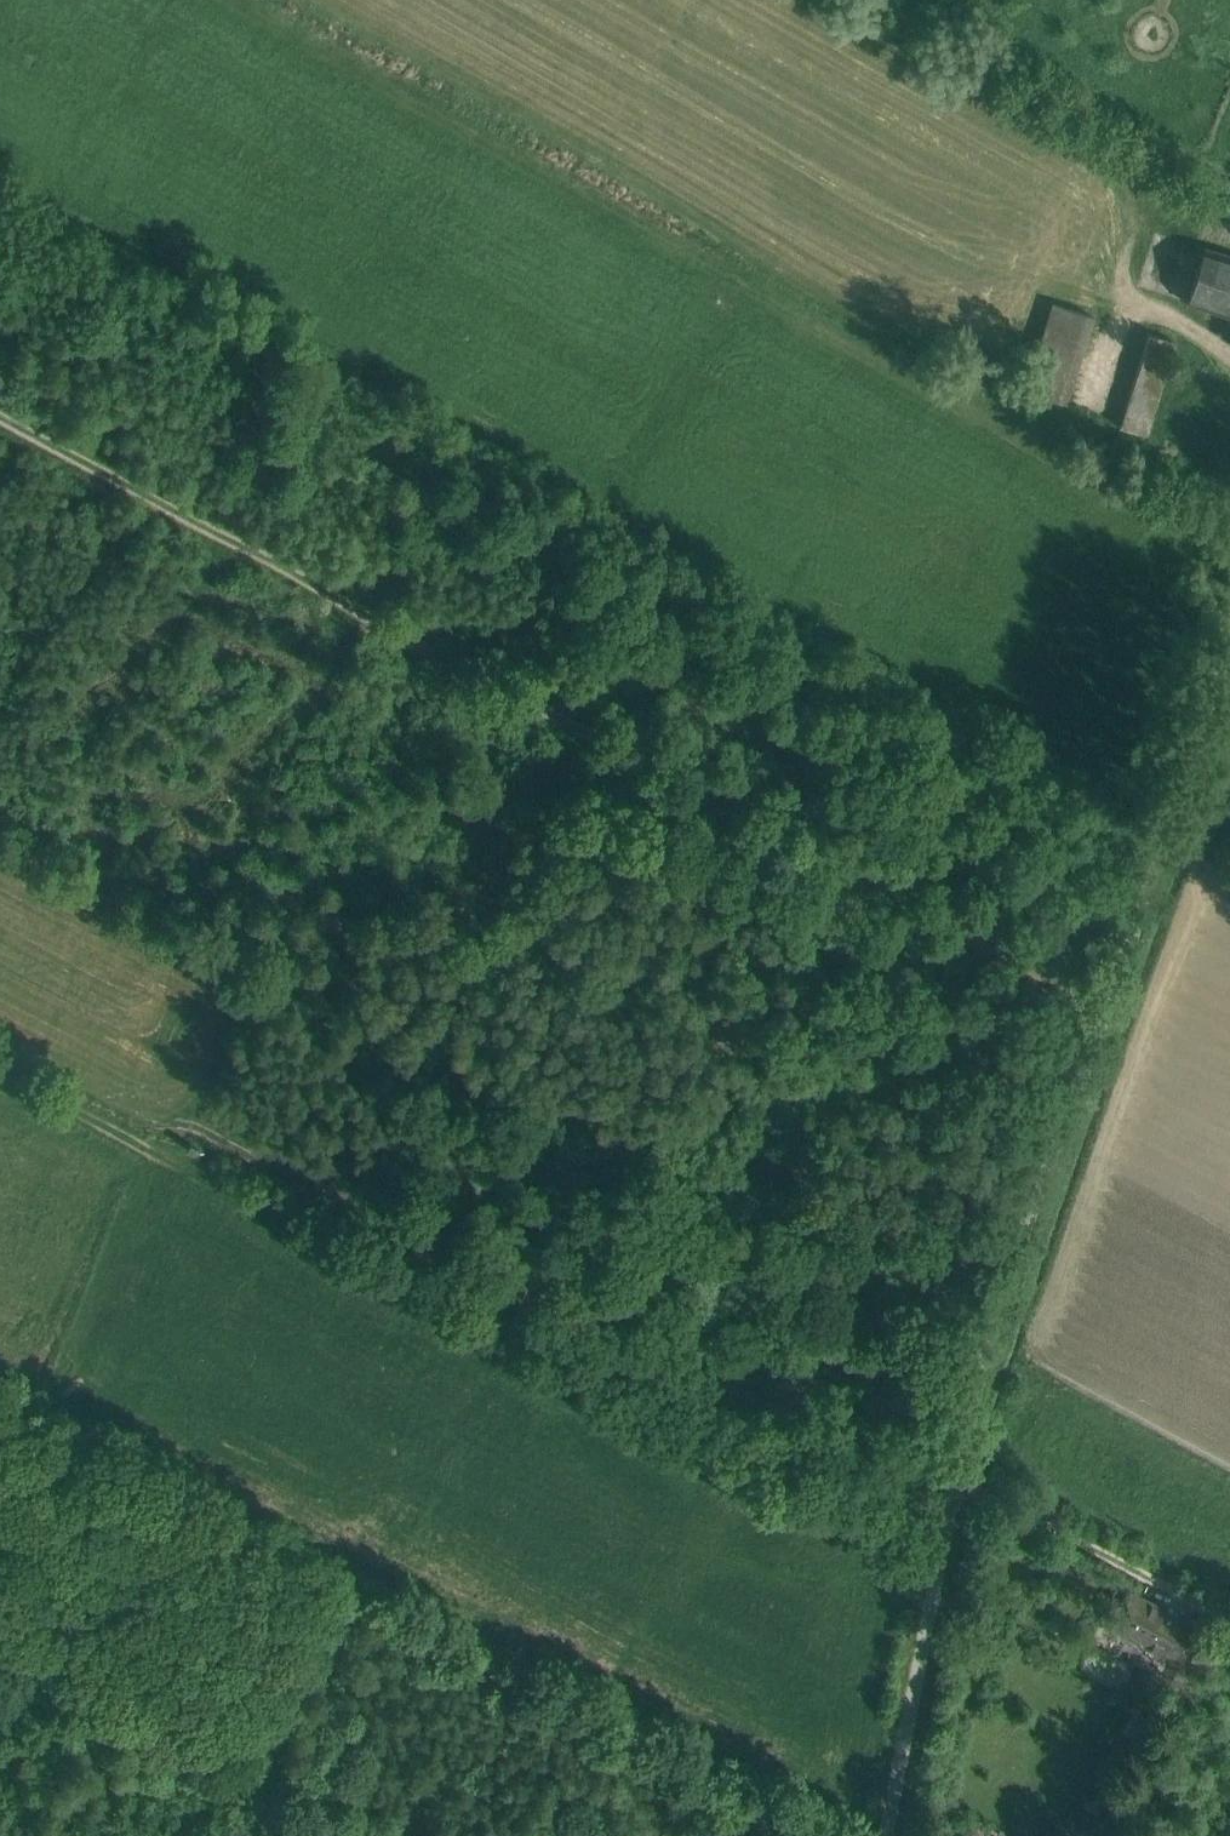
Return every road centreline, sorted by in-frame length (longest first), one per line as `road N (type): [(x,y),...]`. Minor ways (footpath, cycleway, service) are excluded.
road 1 (unclassified): [(1229,649),(980,1366),(885,1835)]
road 2 (track): [(295,1835),(0,1689)]

